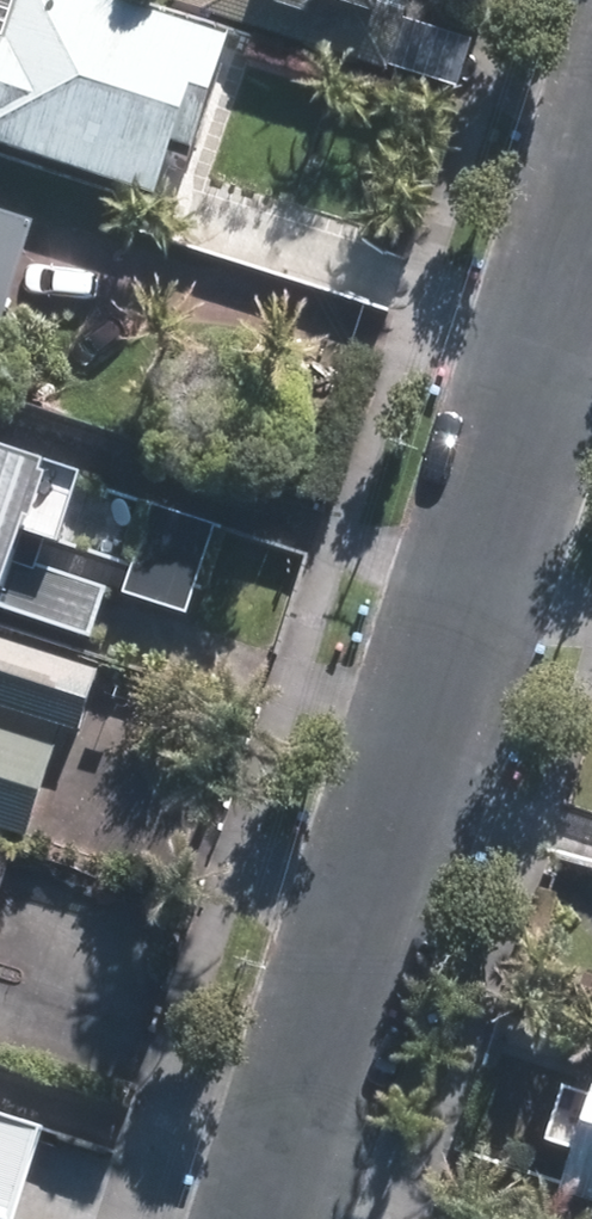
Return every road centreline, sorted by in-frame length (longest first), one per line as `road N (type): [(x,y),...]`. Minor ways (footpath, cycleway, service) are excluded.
road 1 (residential): [(591,228),(272,1218)]

